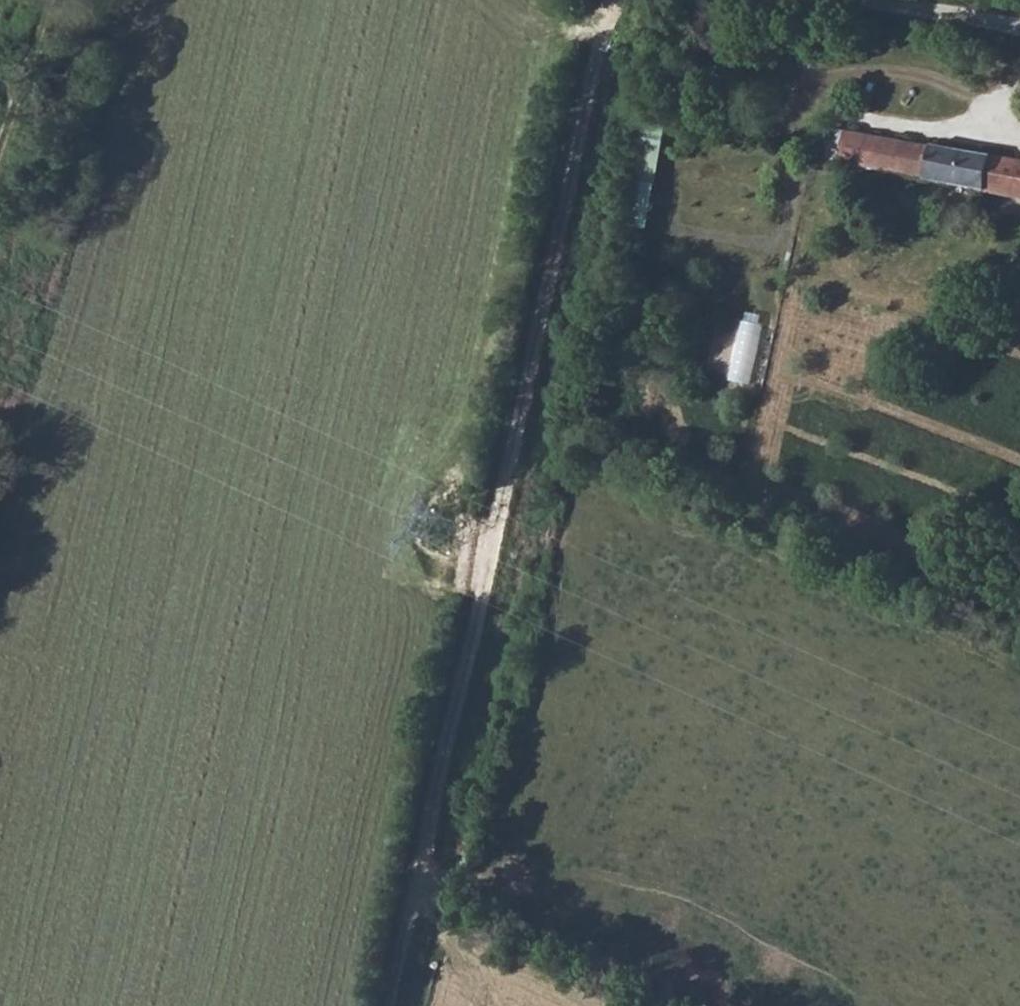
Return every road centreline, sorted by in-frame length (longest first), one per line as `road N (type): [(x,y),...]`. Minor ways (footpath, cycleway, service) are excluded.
road 1 (track): [(53,0),(0,165)]
road 2 (unclassified): [(863,0),(1019,27)]

